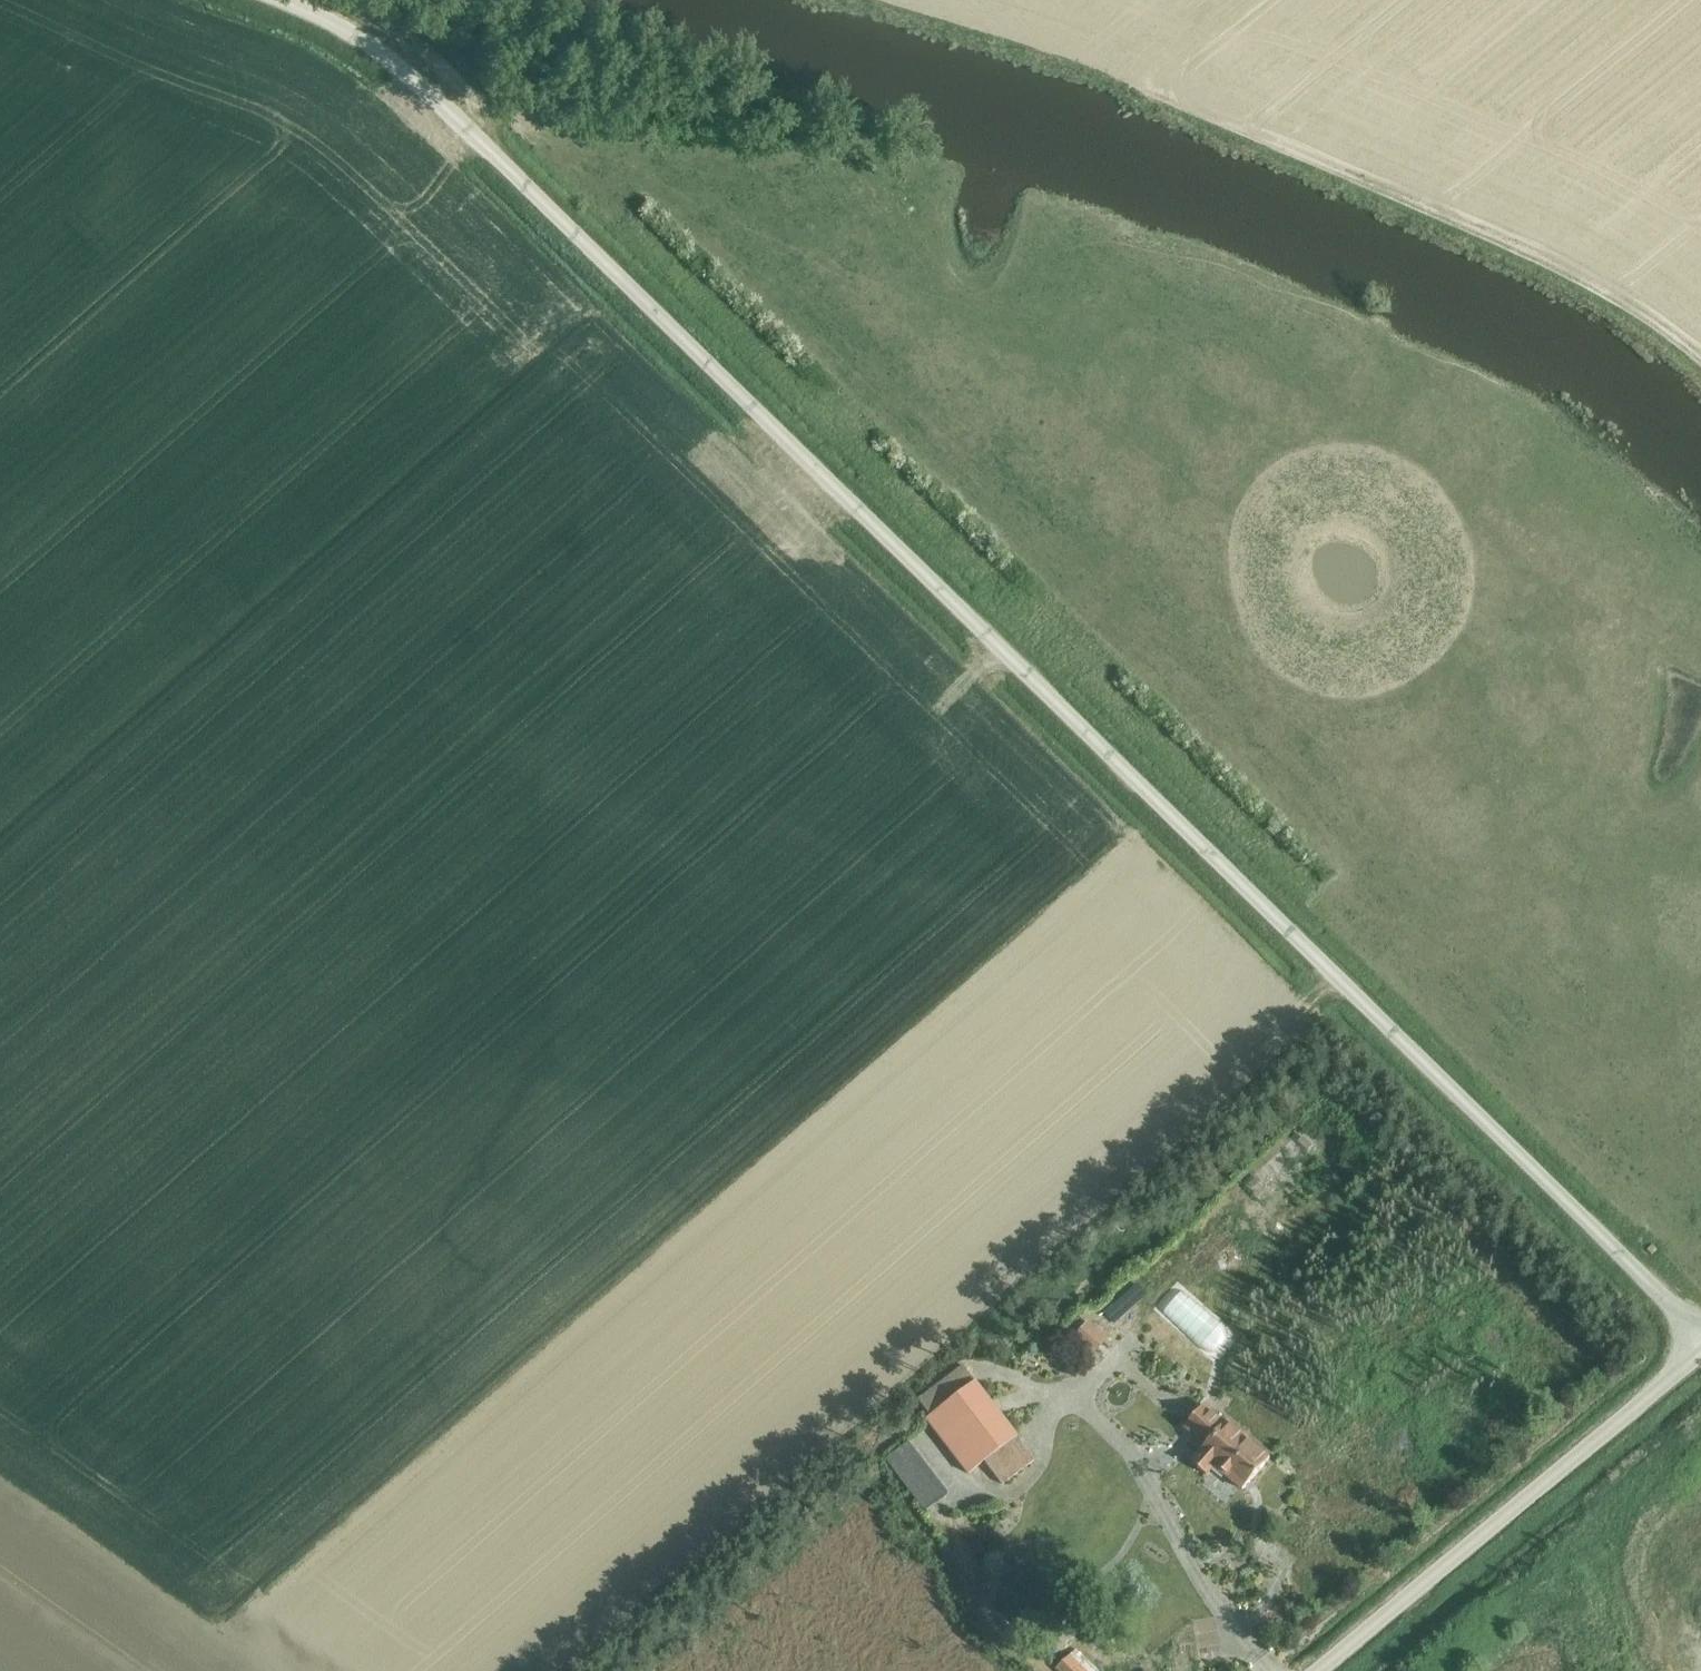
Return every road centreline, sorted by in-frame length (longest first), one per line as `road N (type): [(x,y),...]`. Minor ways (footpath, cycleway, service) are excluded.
road 1 (unclassified): [(1700,1334),(419,86),(368,42),(278,0)]
road 2 (unclassified): [(1317,1670),(1700,1352)]

